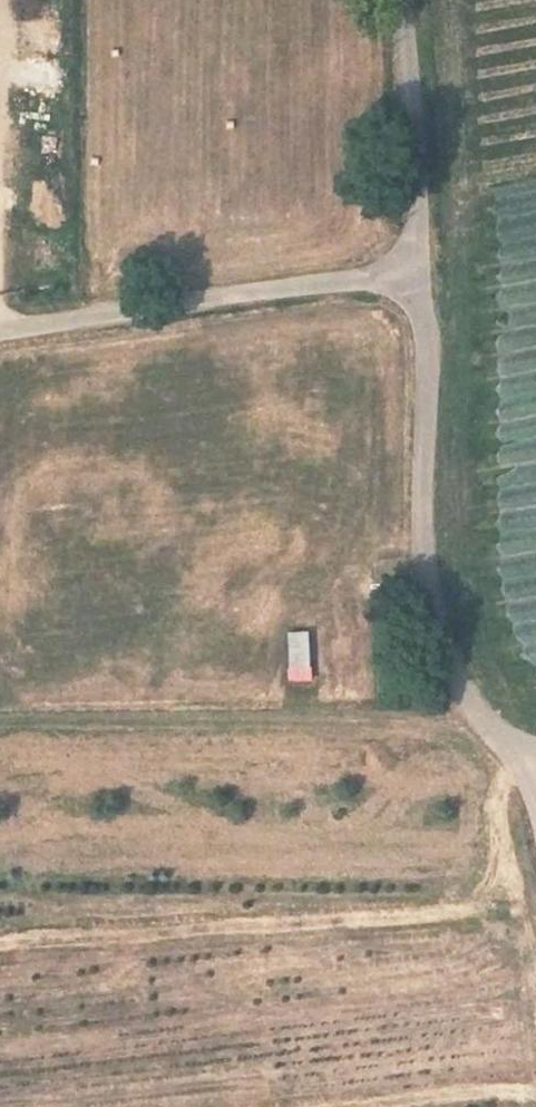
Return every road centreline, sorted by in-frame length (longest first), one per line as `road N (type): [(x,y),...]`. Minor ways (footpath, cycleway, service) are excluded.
road 1 (track): [(0,944),(466,910),(495,895),(506,851),(502,789),(535,761)]
road 2 (unclassified): [(417,267),(426,333),(423,537),(440,648),(465,697),(535,767)]
road 3 (unclassified): [(0,333),(417,267)]
road 4 (unclassified): [(404,0),(417,267)]

